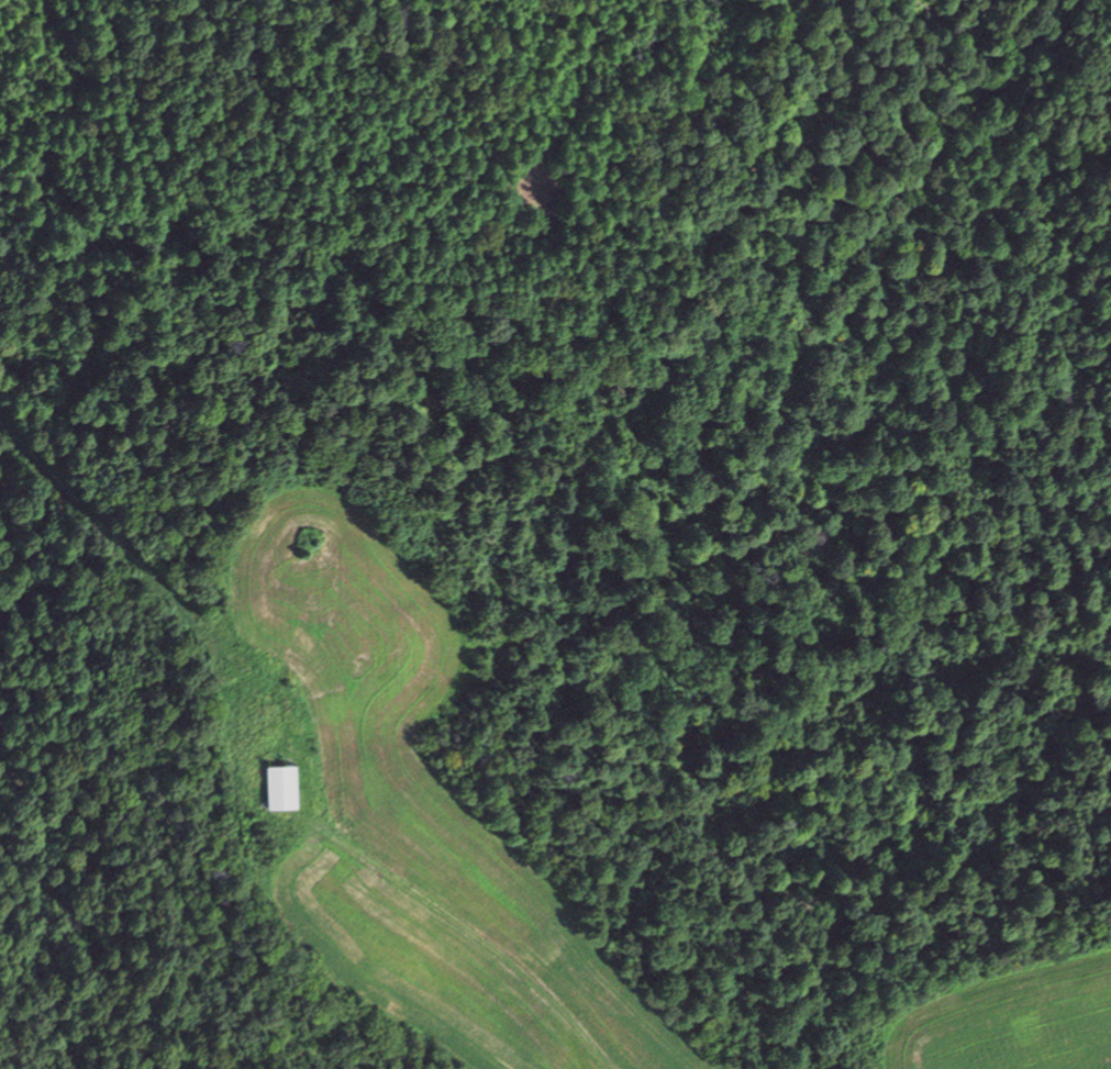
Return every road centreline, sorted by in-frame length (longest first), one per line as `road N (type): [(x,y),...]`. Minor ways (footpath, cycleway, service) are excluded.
road 1 (residential): [(309,803),(333,836),(531,975),(615,1068)]

